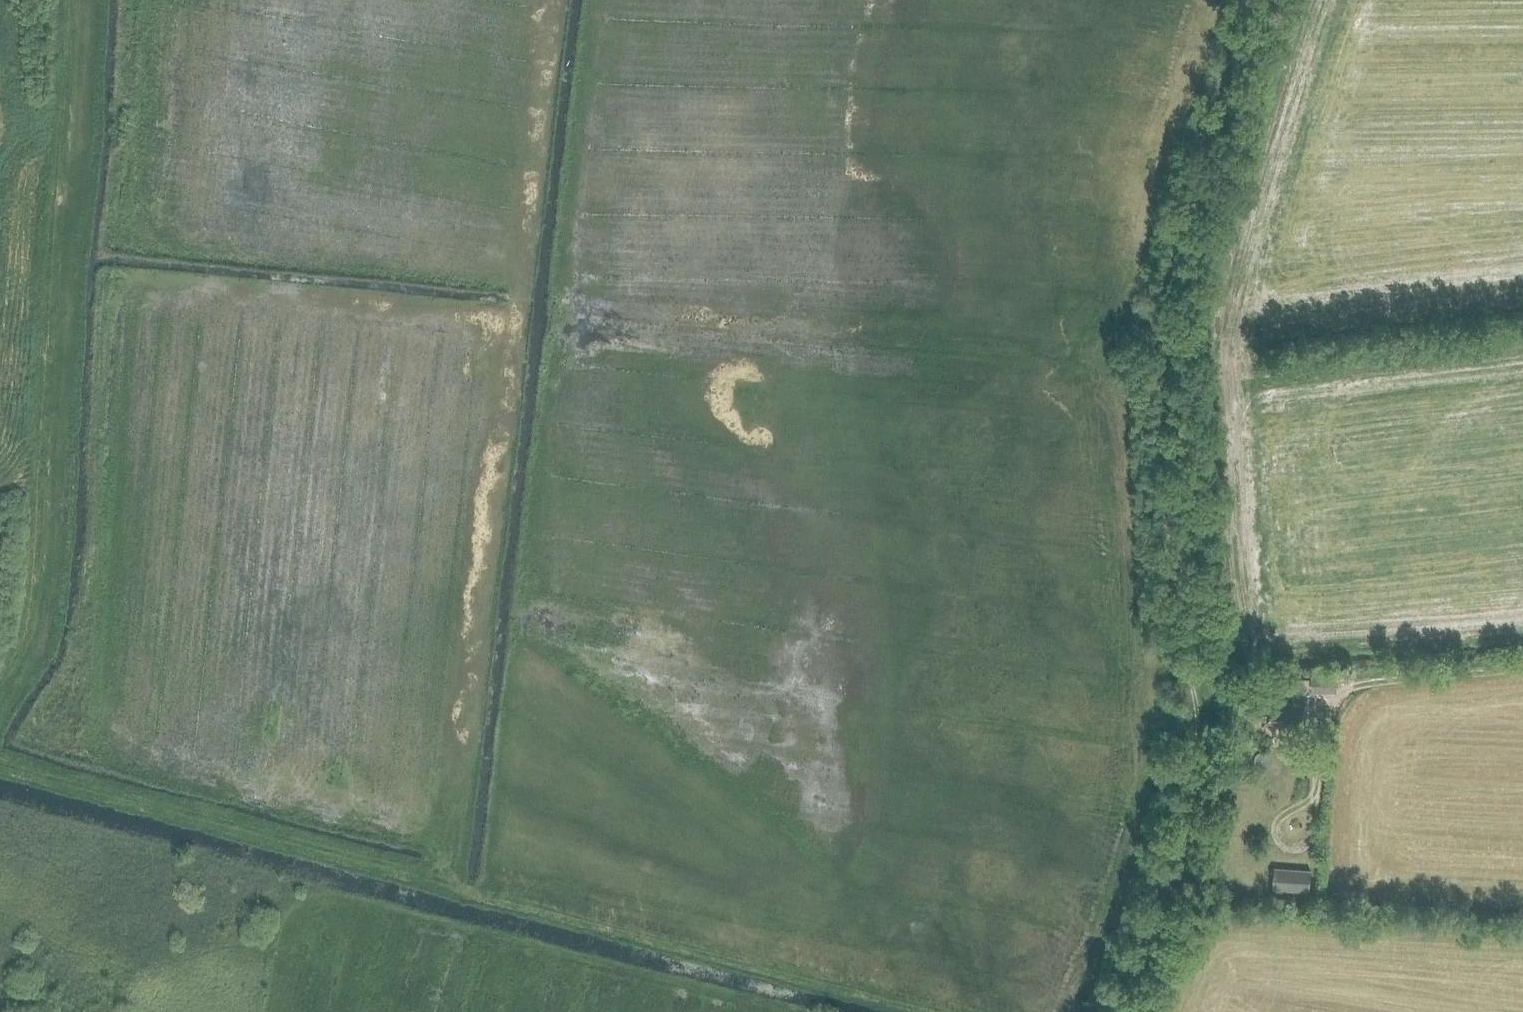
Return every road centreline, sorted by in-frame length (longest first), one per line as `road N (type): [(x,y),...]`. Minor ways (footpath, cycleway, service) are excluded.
road 1 (track): [(1098,1011),(1156,869),(1175,792),(1180,653),(1161,543),(1158,454),(1168,332),(1256,0)]

